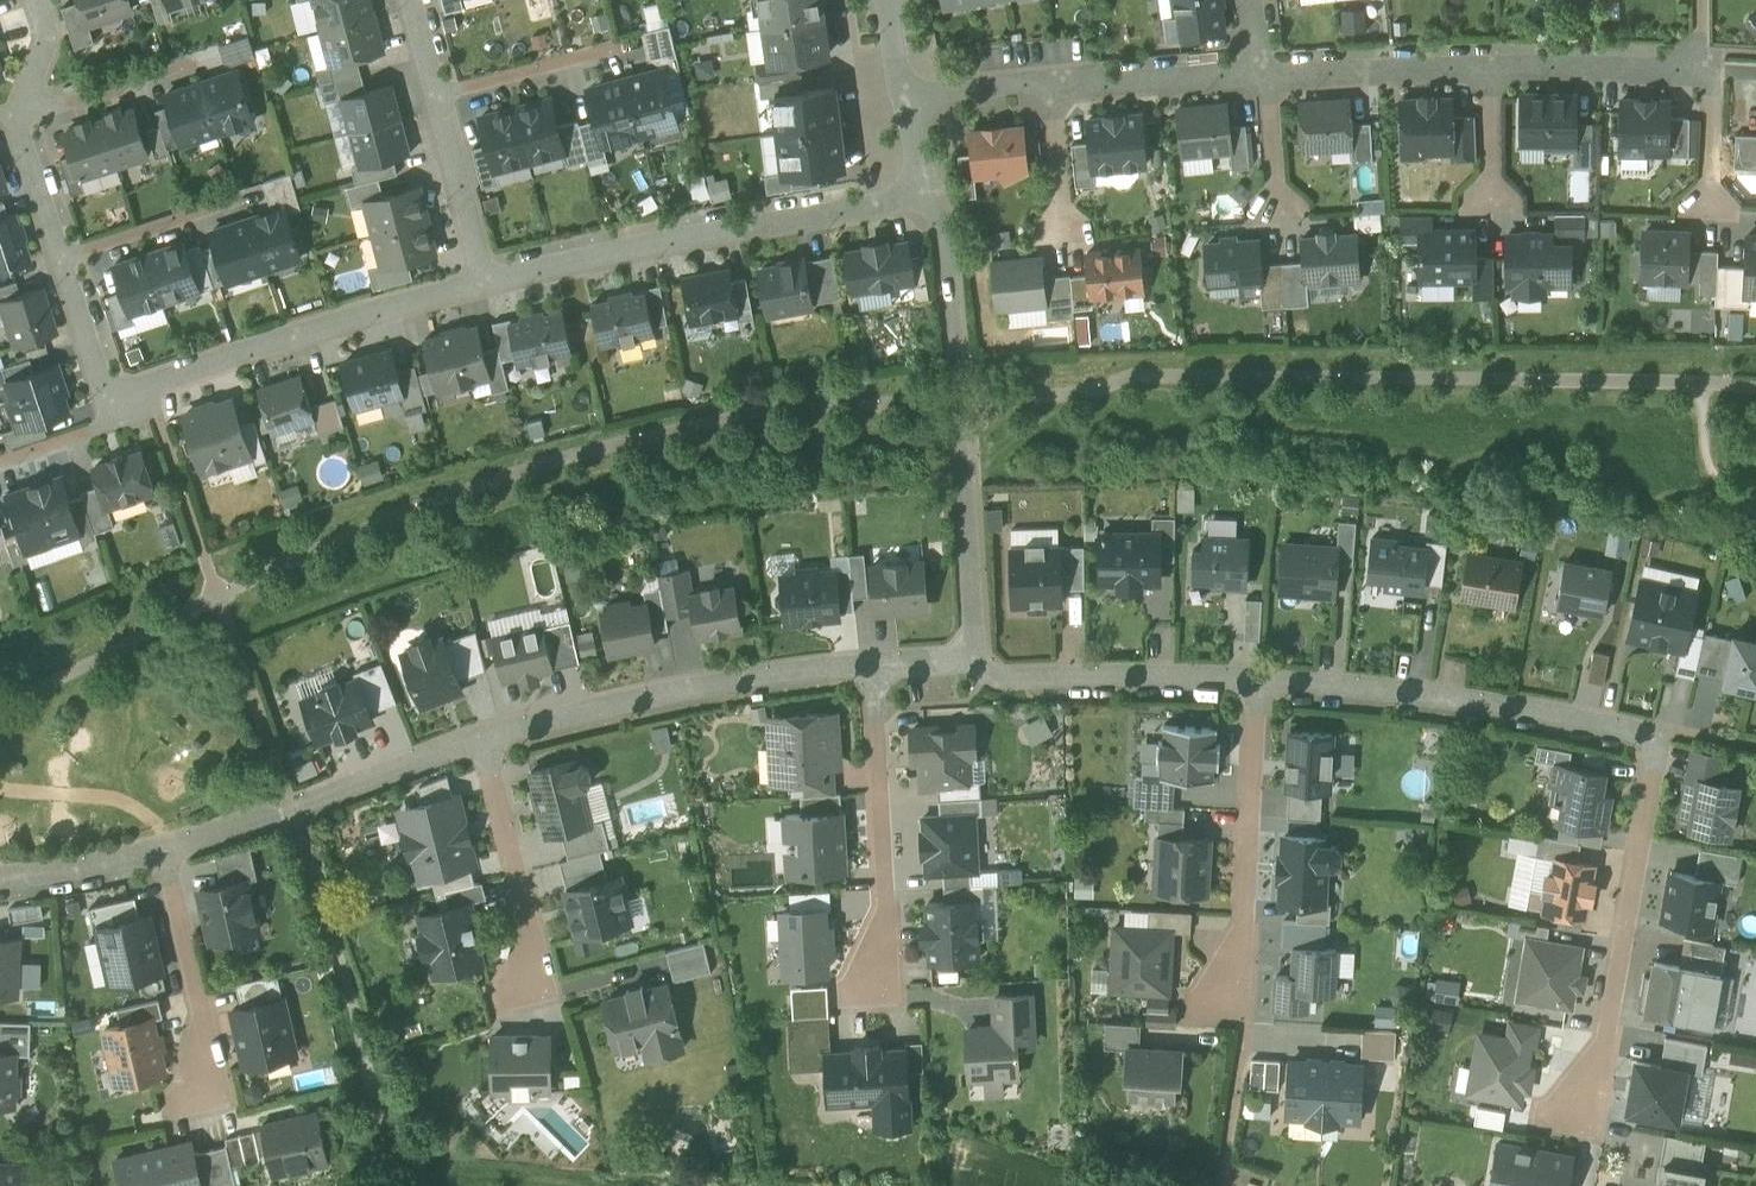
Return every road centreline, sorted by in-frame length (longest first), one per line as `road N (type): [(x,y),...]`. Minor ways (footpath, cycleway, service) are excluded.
road 1 (residential): [(1252,680),(1389,691),(1658,735),(1586,1111)]
road 2 (residential): [(974,662),(964,394),(935,189)]
road 3 (residential): [(486,276),(935,189)]
road 4 (residential): [(108,404),(486,276)]
road 5 (residential): [(482,735),(750,679),(871,665)]
road 6 (residential): [(482,735),(168,852)]
road 7 (residential): [(1245,1005),(1252,680)]
road 8 (residential): [(871,665),(886,900),(872,978)]
road 9 (residential): [(974,662),(999,681),(1252,680)]
road 10 (residential): [(532,976),(524,889),(482,735)]
road 11 (residential): [(168,852),(204,1010),(208,1087)]
road 12 (residential): [(1266,74),(1488,66)]
road 13 (residential): [(1051,85),(1266,74)]
road 14 (residential): [(1488,66),(1701,70)]
road 15 (residential): [(58,257),(236,198)]
road 16 (residential): [(437,97),(486,276)]
road 17 (residential): [(15,118),(190,61)]
road 18 (residential): [(437,97),(611,48)]
road 19 (residential): [(168,852),(0,878)]
road 20 (residential): [(108,404),(58,257)]
road 21 (residential): [(904,101),(1051,85)]
road 22 (residential): [(58,257),(15,118)]
road 23 (residential): [(1701,70),(1712,86),(1713,212)]
road 24 (residential): [(1051,85),(1065,226)]
road 25 (residential): [(1266,74),(1278,213)]
road 26 (residential): [(1488,66),(1494,203)]
road 27 (residential): [(0,460),(110,424),(108,404)]
road 28 (residential): [(15,118),(48,36),(37,0)]

